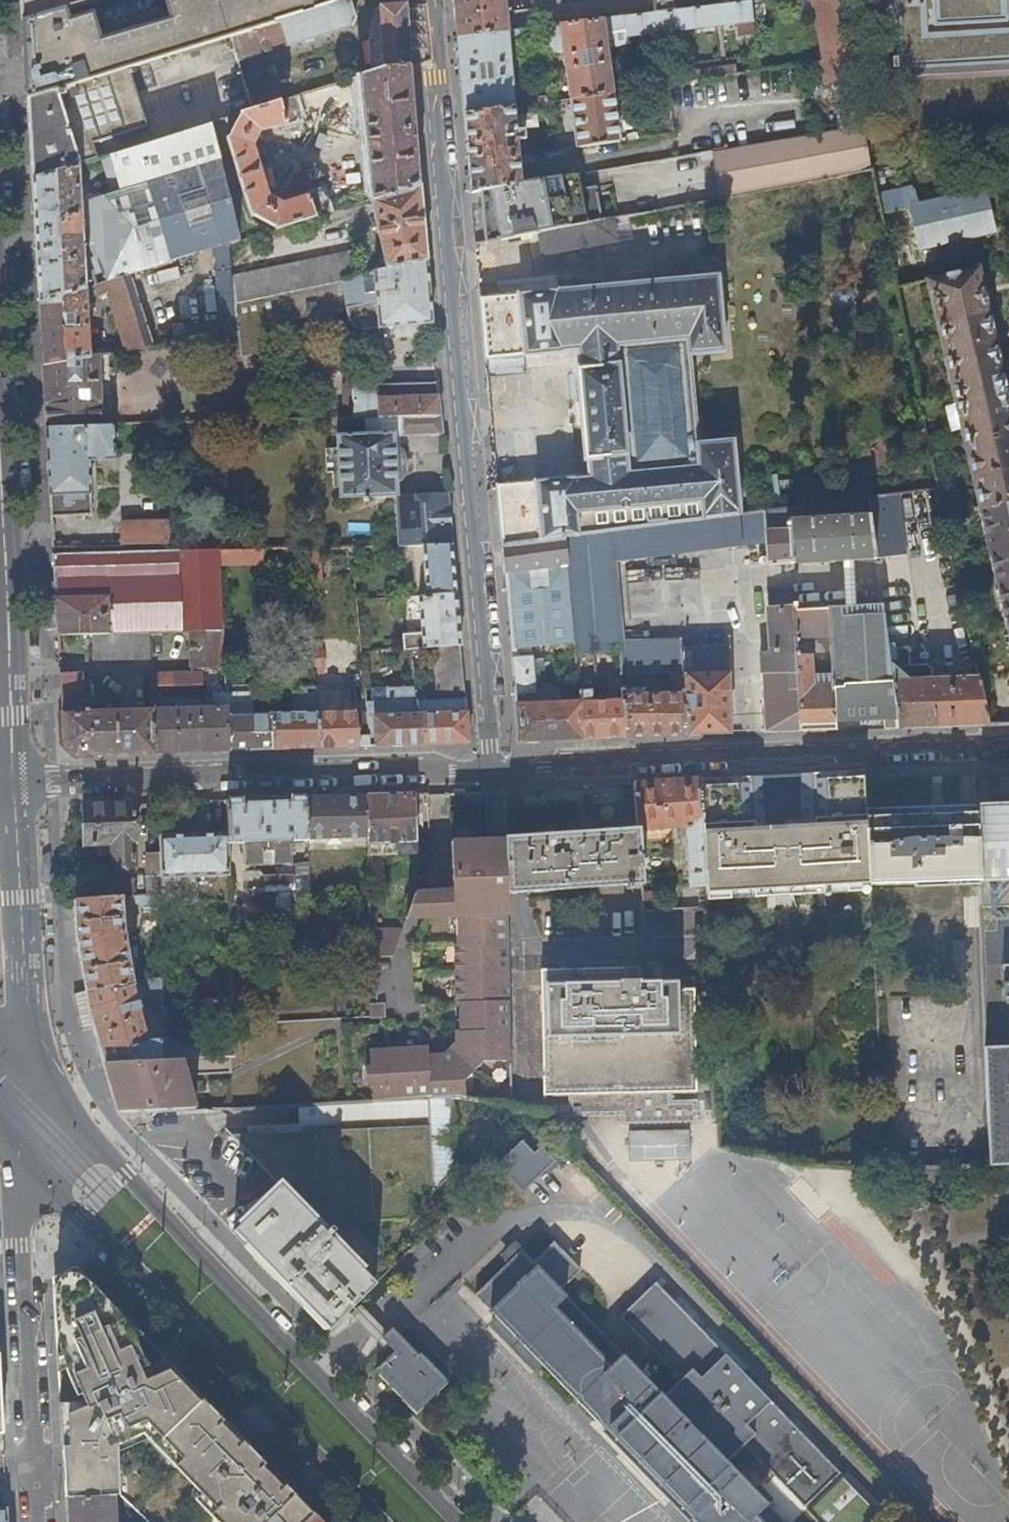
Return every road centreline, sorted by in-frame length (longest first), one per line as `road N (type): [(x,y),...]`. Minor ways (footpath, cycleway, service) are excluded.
road 1 (residential): [(493,767),(430,0)]
road 2 (tertiary): [(464,1521),(8,1050)]
road 3 (tertiary): [(22,1146),(379,1521)]
road 4 (residential): [(493,767),(1008,749)]
road 5 (residential): [(0,783),(493,767)]
road 6 (residential): [(22,1146),(36,1521)]

